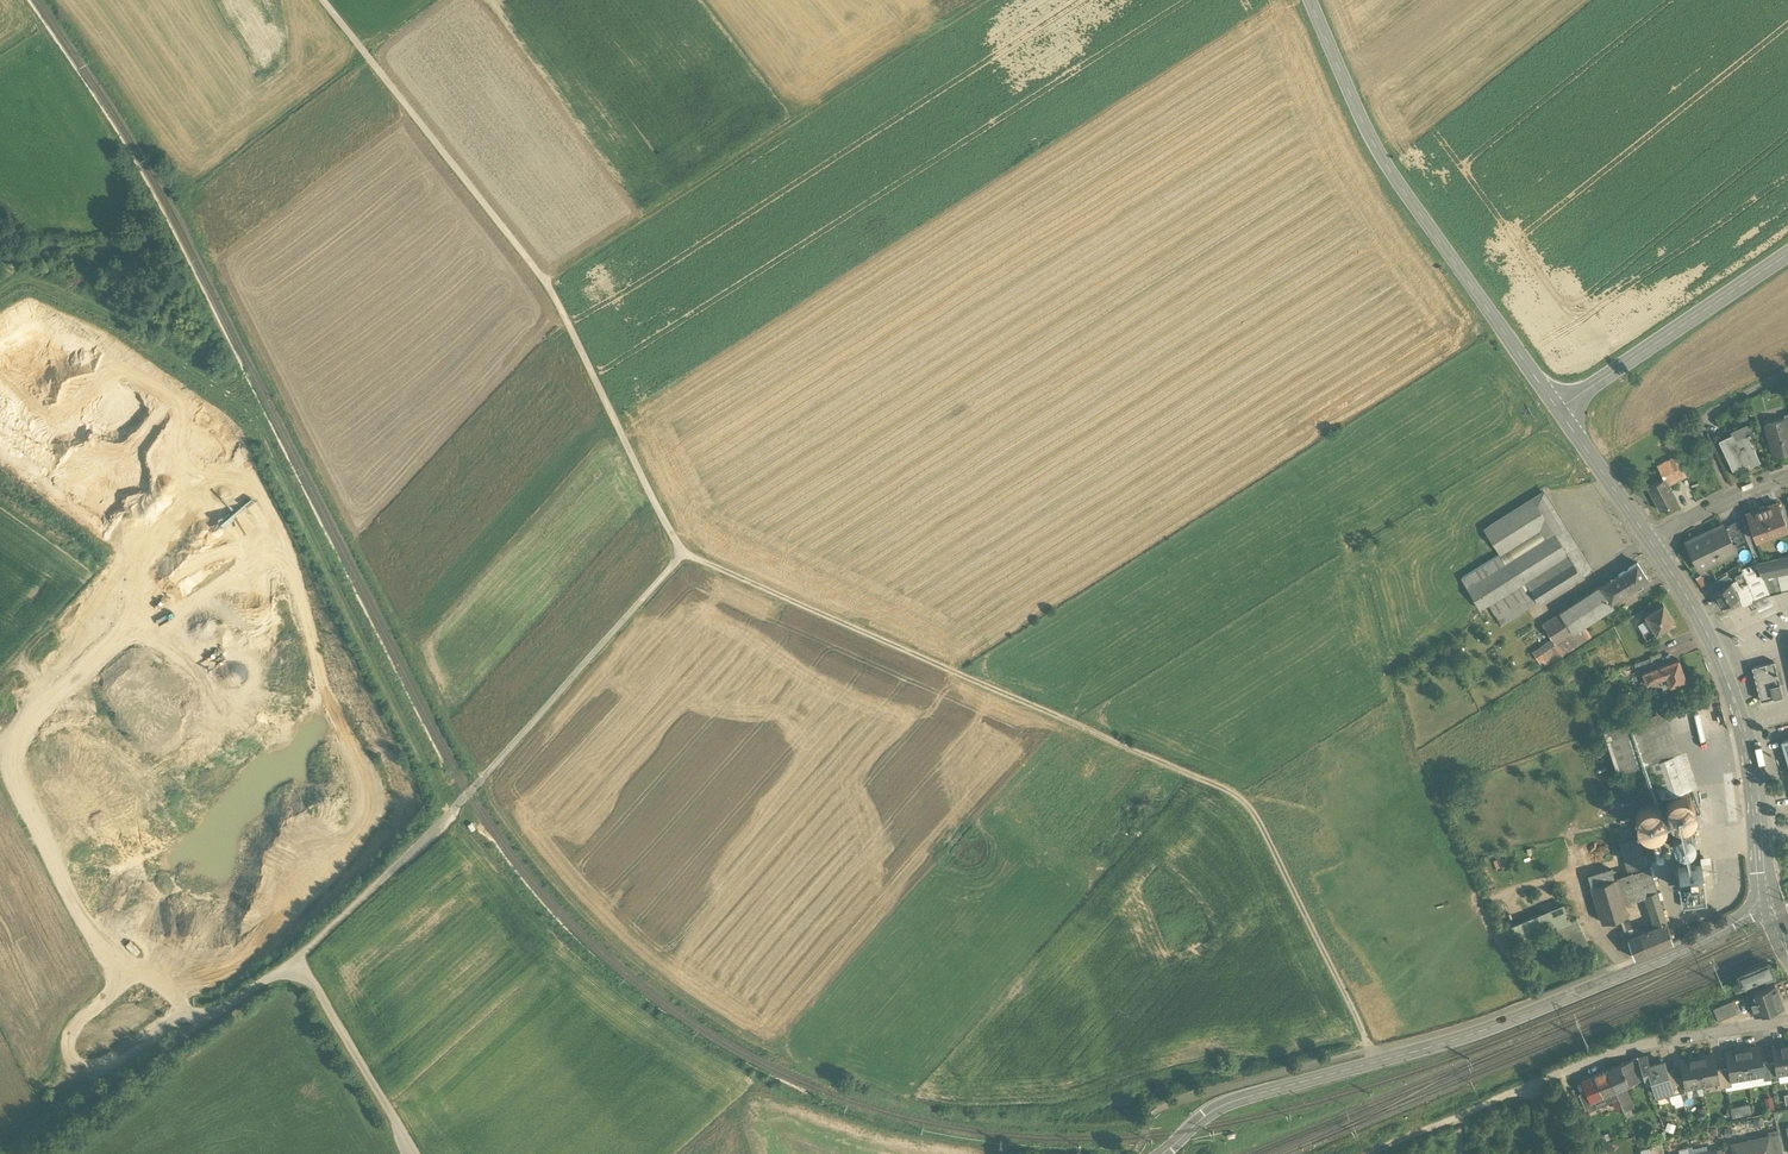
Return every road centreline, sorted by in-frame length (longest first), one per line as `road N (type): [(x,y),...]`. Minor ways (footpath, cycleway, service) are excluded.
road 1 (track): [(1373,1049),(1265,1065),(1029,1120),(847,1082),(744,1035),(645,966),(537,860),(454,730),(272,376)]
road 2 (track): [(1380,1061),(1256,811),(1241,797),(683,553)]
road 3 (track): [(12,1153),(297,959),(482,781),(683,553)]
road 4 (secondary): [(1159,1153),(1228,1101),(1520,1018),(1769,905)]
road 5 (track): [(683,553),(544,282),(325,0)]
road 6 (track): [(544,282),(1000,0)]
road 7 (track): [(257,419),(138,182),(20,0)]
road 8 (secondary): [(1559,406),(1389,159),(1314,0)]
road 9 (secondary): [(1769,905),(1752,774),(1723,663),(1653,540)]
road 10 (secondary): [(1787,254),(1559,406)]
road 11 (track): [(248,396),(121,313),(38,281)]
road 12 (track): [(297,959),(414,1153)]
road 13 (residential): [(1731,496),(1703,421),(1787,371)]
road 14 (secondary): [(1653,540),(1559,406)]

